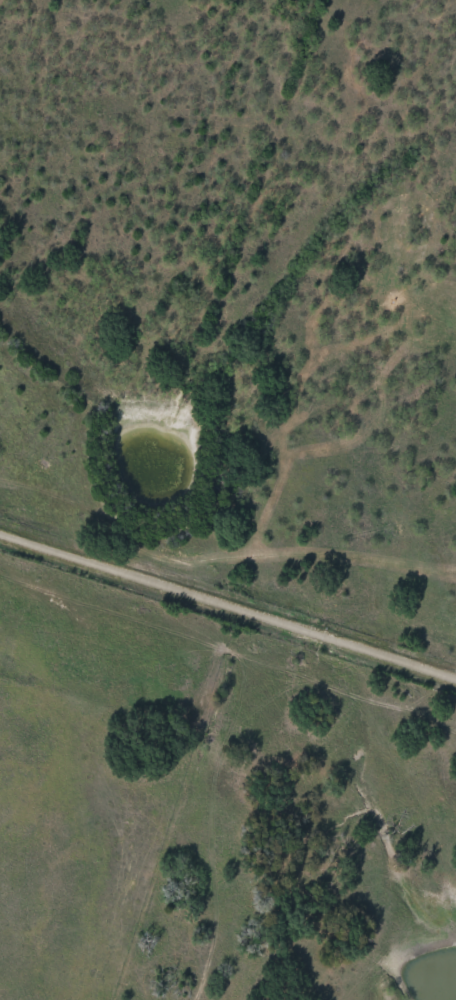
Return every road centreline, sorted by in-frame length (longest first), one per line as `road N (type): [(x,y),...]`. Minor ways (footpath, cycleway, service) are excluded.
road 1 (residential): [(0,534),(455,682)]

